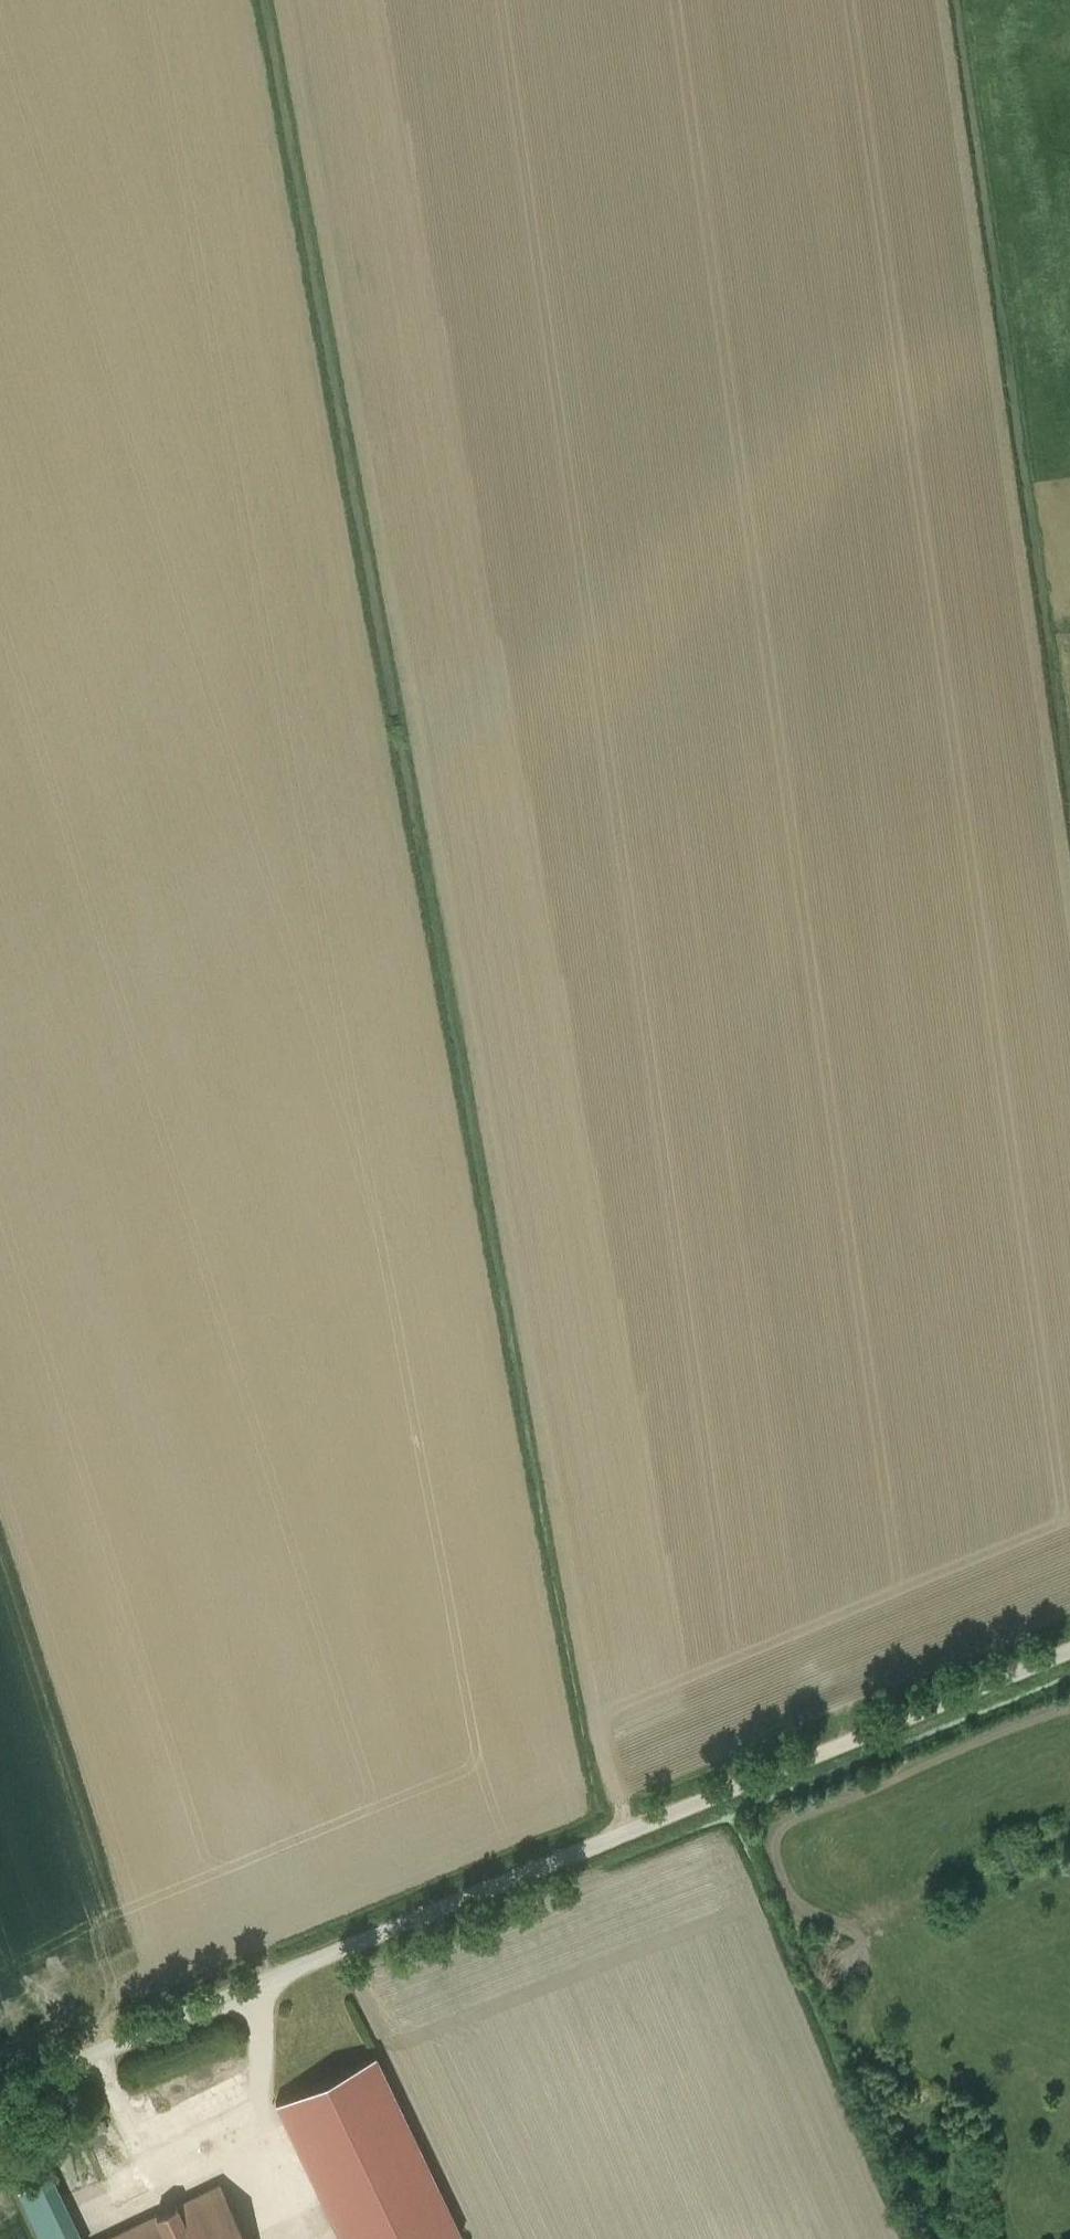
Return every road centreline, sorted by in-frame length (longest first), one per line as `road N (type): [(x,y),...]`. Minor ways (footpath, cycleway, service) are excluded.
road 1 (unclassified): [(0,2099),(1069,1649)]

